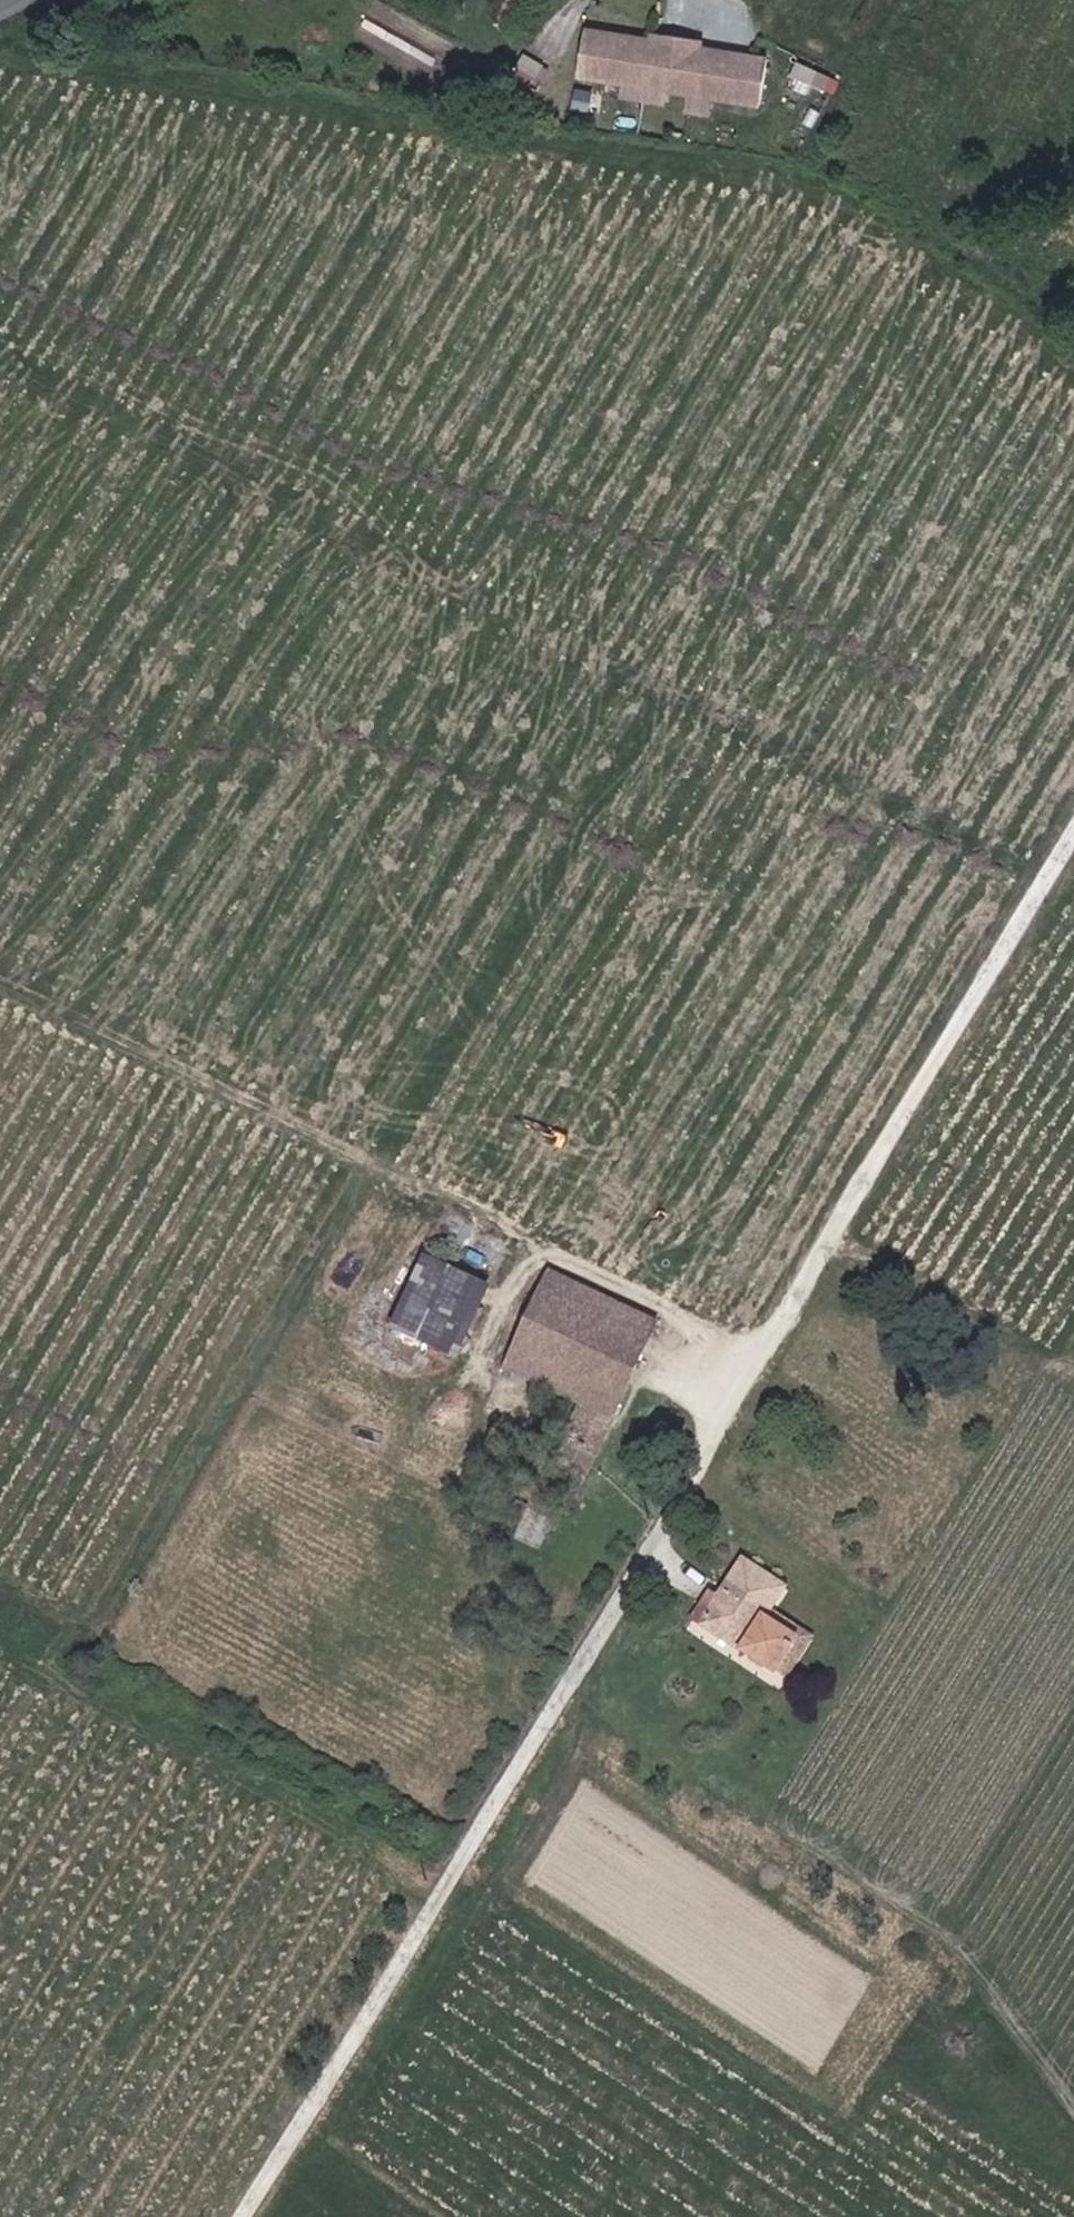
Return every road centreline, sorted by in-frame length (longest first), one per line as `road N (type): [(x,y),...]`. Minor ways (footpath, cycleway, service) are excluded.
road 1 (track): [(1073,826),(236,2216)]

